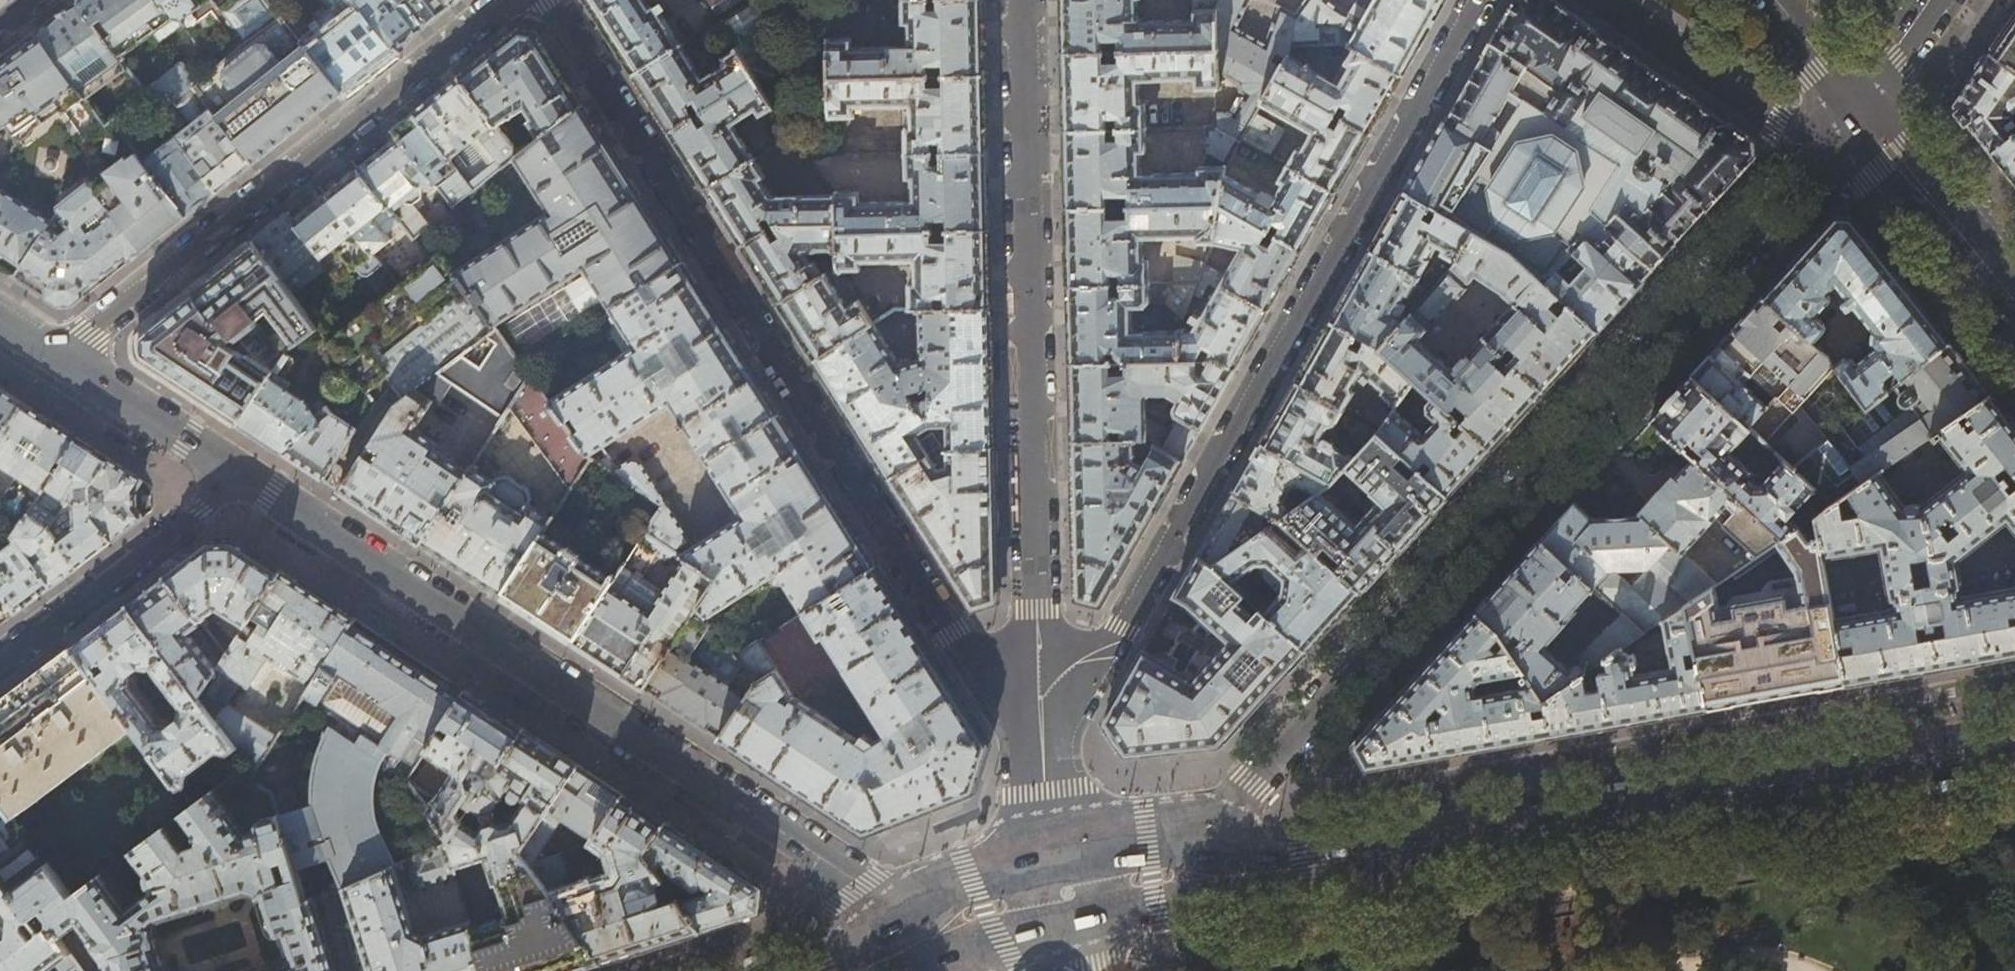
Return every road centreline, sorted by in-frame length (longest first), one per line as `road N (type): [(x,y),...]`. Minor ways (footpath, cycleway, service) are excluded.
road 1 (residential): [(1209,853),(1256,786),(1857,105)]
road 2 (residential): [(1043,758),(954,632),(554,0)]
road 3 (residential): [(1479,0),(1043,758)]
road 4 (residential): [(241,476),(901,908)]
road 5 (residential): [(1043,758),(1028,0)]
road 6 (primary): [(1302,873),(2014,746)]
road 7 (residential): [(503,0),(55,358)]
road 8 (residential): [(0,664),(241,476)]
road 9 (primary): [(2014,303),(1857,105)]
road 10 (residential): [(55,358),(241,476)]
road 11 (primary): [(1209,853),(1157,841),(1047,860)]
road 12 (primary): [(1047,860),(901,908)]
road 13 (primary): [(1857,105),(1776,0)]
road 14 (primary): [(1173,903),(1302,873)]
road 15 (residential): [(1857,105),(1929,0)]
road 16 (primary): [(1049,929),(1173,903)]

